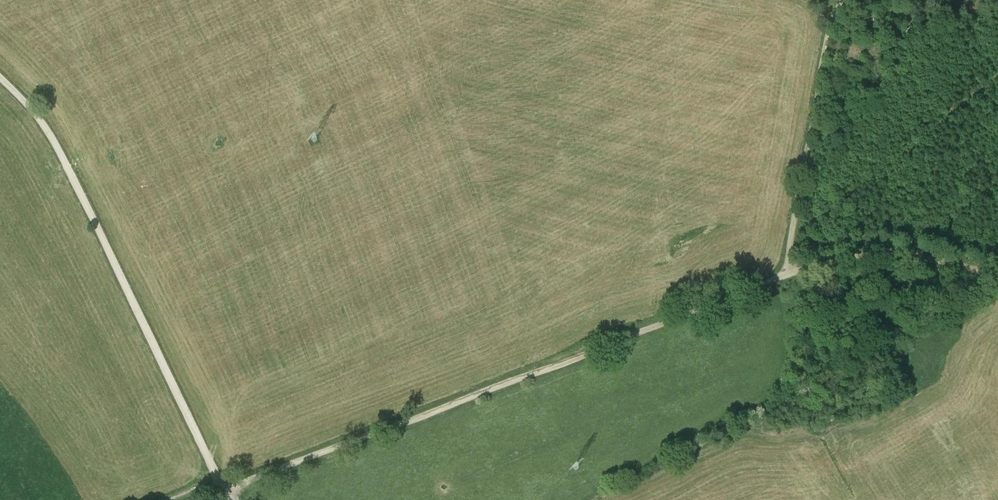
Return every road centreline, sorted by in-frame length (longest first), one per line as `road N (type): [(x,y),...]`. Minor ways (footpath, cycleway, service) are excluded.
road 1 (track): [(226,489),(783,279)]
road 2 (track): [(0,79),(48,131),(226,489)]
road 3 (track): [(783,279),(828,25),(841,0)]
road 4 (track): [(997,274),(906,250),(863,251),(783,279)]

